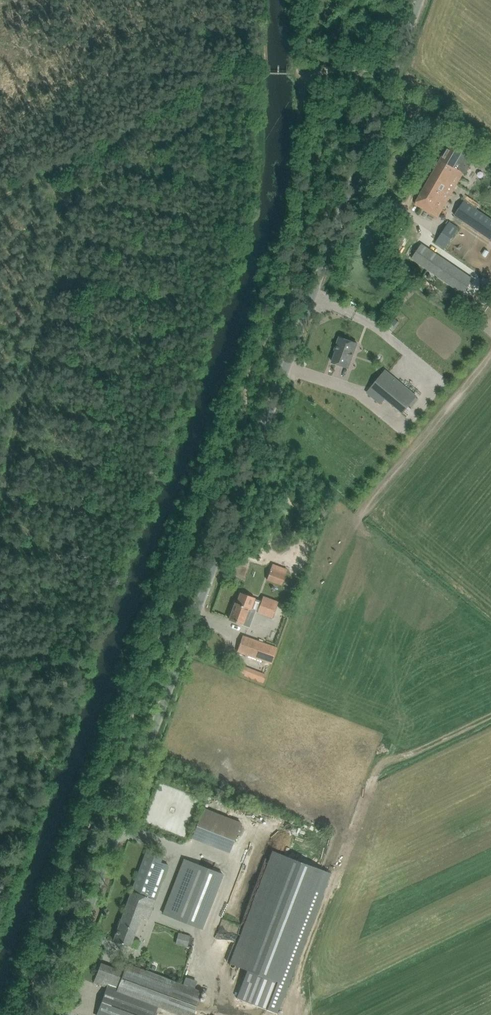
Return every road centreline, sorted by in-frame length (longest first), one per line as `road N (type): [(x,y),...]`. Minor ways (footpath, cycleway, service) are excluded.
road 1 (unclassified): [(55,1014),(420,0)]

